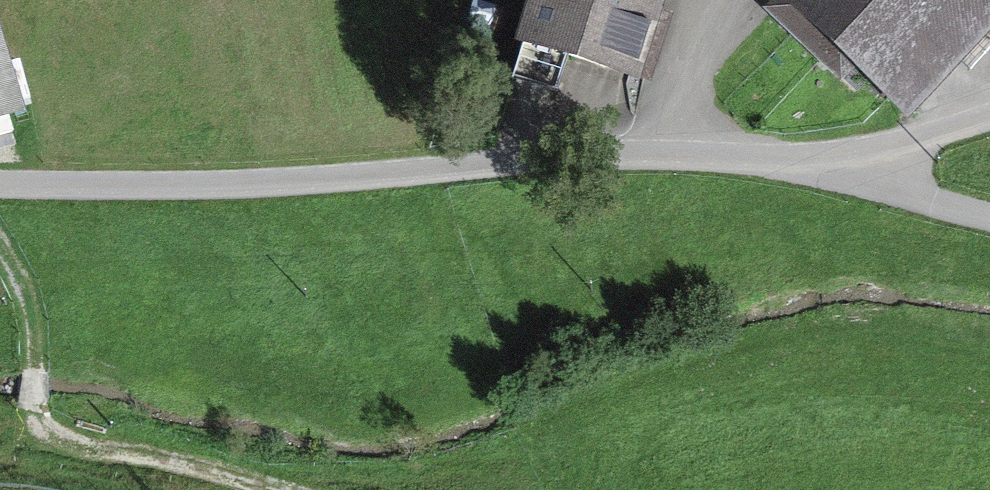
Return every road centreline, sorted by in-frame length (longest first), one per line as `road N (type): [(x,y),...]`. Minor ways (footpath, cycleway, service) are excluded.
road 1 (unclassified): [(803,159),(613,156),(255,185),(0,185)]
road 2 (track): [(0,267),(27,356),(24,409),(77,440)]
road 3 (unclassified): [(989,216),(803,159)]
road 4 (unclassified): [(989,115),(803,159)]

